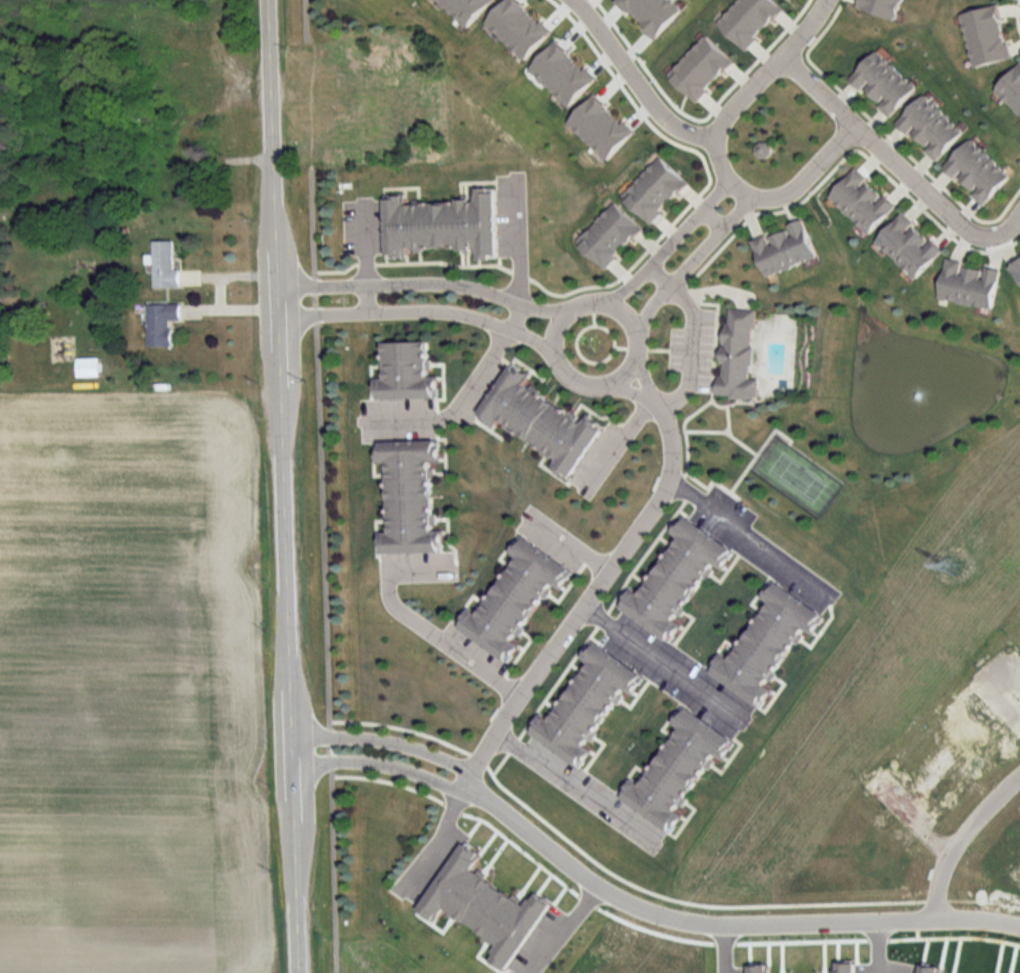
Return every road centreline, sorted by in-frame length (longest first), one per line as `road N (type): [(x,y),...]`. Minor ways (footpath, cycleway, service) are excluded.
road 1 (tertiary): [(266,0),(298,972)]
road 2 (residential): [(1019,929),(931,913),(698,915),(649,906),(583,873),(465,777)]
road 3 (residential): [(465,777),(669,481),(672,443),(647,397)]
road 4 (residential): [(824,0),(720,120),(715,156),(725,180),(747,198),(772,197),(854,128)]
road 5 (residential): [(562,317),(444,282),(275,284)]
road 6 (residential): [(276,317),(437,312),(552,344)]
road 7 (residential): [(978,241),(779,56)]
road 8 (residential): [(629,321),(606,303),(569,310),(553,334),(561,369),(583,384),(621,376),(635,353),(629,321)]
road 9 (residential): [(714,141),(660,116),(573,0)]
road 10 (residential): [(465,777),(437,754),(290,733)]
road 11 (residential): [(292,764),(393,768),(446,785),(465,777)]
road 12 (residential): [(633,327),(747,198)]
road 13 (residential): [(1019,774),(983,808),(935,876),(931,913)]
road 14 (residential): [(725,180),(615,307)]

